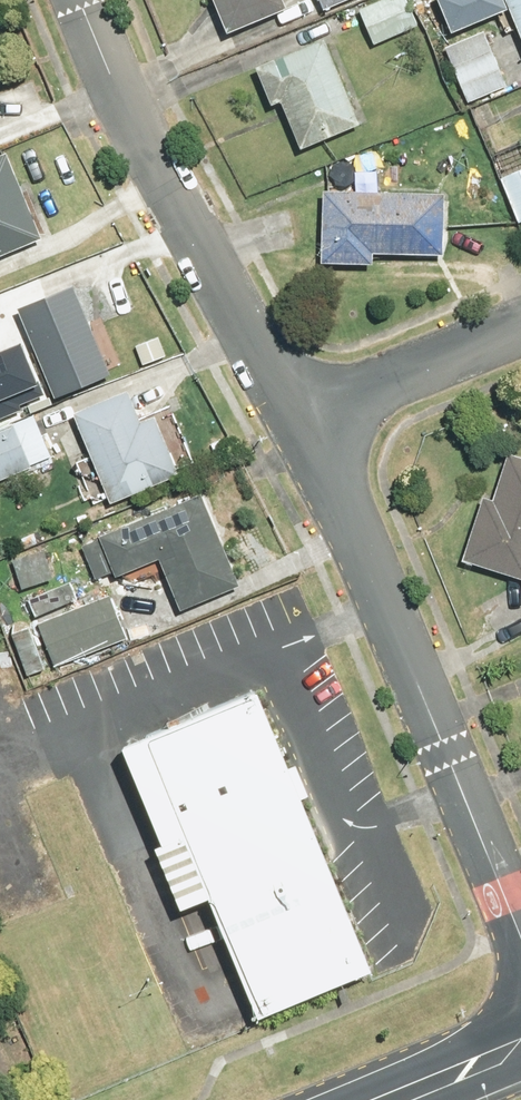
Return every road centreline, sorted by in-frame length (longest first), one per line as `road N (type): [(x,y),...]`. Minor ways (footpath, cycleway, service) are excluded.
road 1 (residential): [(520,940),(303,422)]
road 2 (residential): [(303,422),(239,323),(108,76),(77,0)]
road 3 (residential): [(303,422),(520,329)]
road 4 (primary): [(399,1099),(520,1050)]

